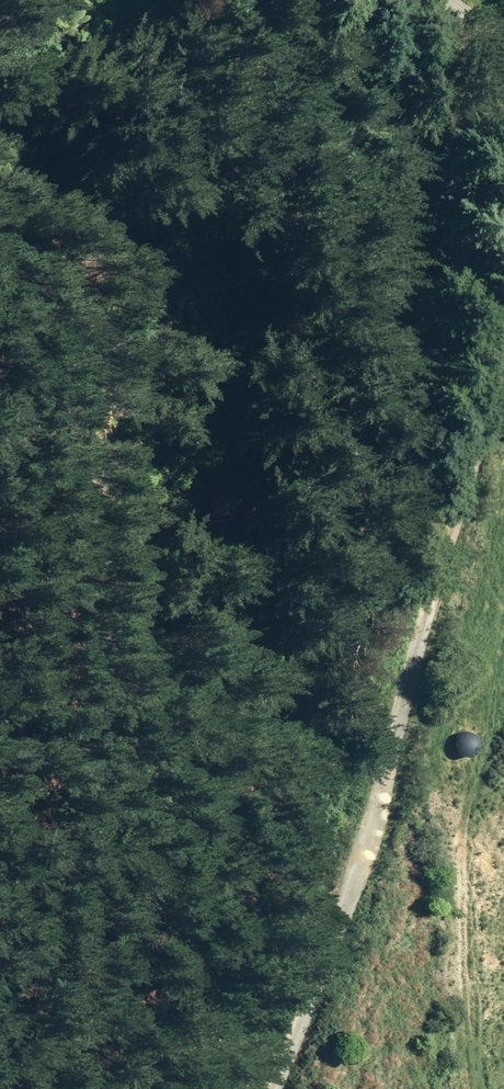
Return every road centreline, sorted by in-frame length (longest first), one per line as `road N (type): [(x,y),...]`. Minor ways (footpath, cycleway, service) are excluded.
road 1 (track): [(346,894),(322,861),(247,660),(224,375),(205,297),(166,249),(0,138)]
road 2 (unclassified): [(264,1088),(346,894),(503,348)]

